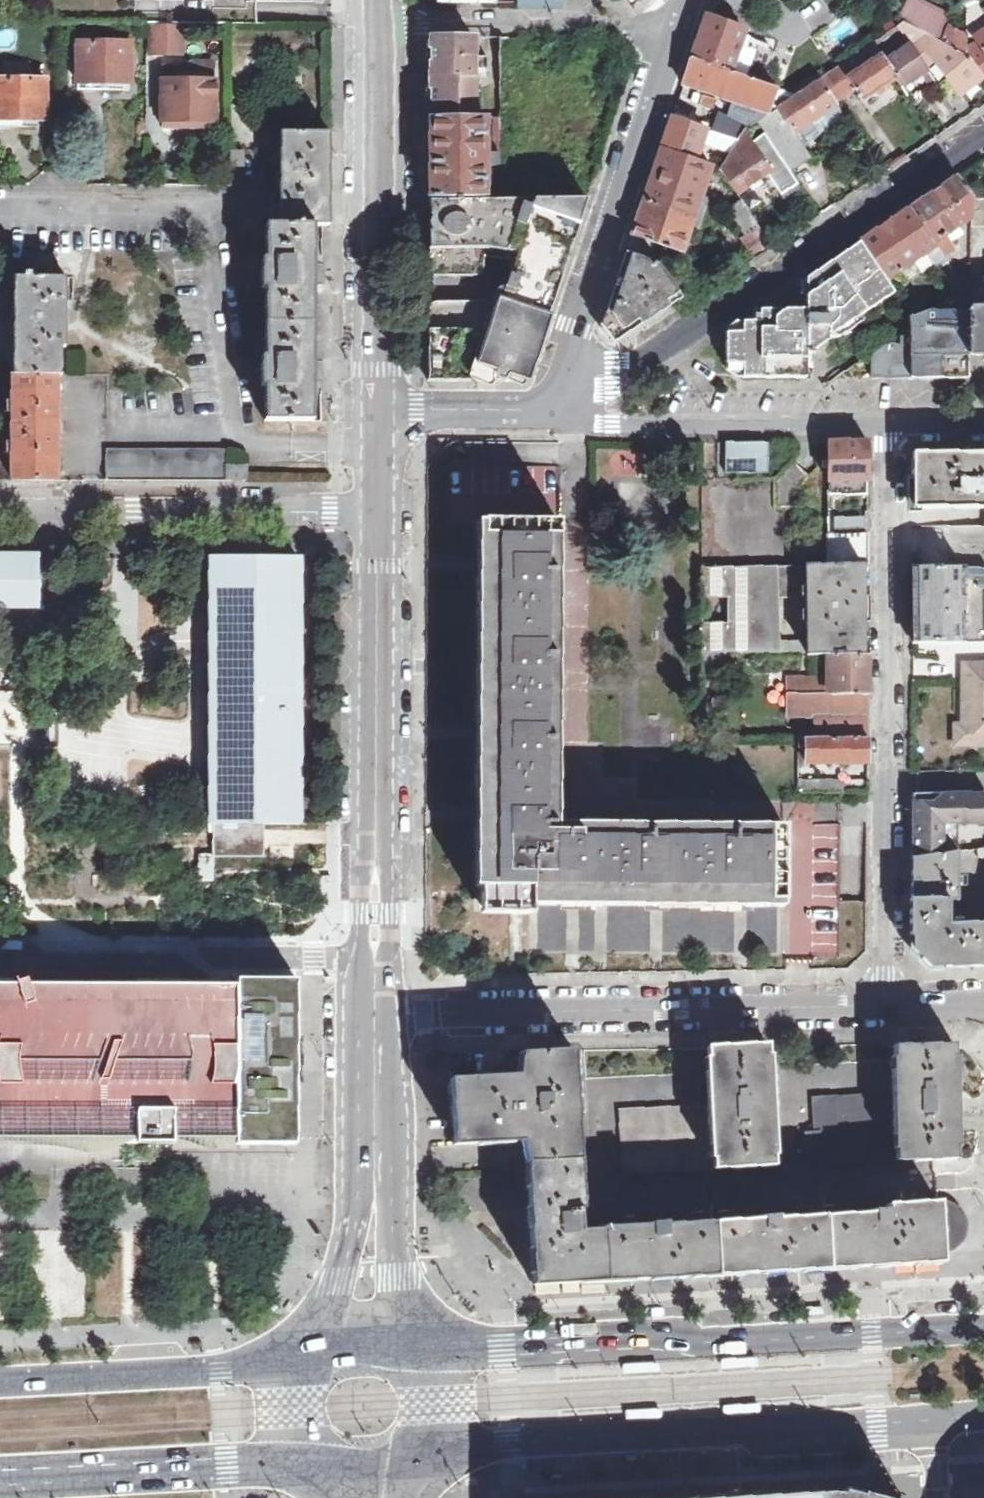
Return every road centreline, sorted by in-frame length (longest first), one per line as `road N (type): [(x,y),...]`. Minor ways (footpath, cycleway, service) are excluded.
road 1 (primary): [(983,1329),(527,1347),(398,1341)]
road 2 (residential): [(886,1003),(882,426)]
road 3 (residential): [(983,131),(557,416)]
road 4 (primary): [(424,1462),(507,1443),(929,1417)]
road 5 (residential): [(886,1003),(385,1017)]
road 6 (tertiary): [(376,949),(380,506)]
road 7 (tertiary): [(557,416),(668,24)]
road 8 (tertiary): [(382,412),(382,26)]
road 9 (residential): [(380,506),(0,508)]
road 10 (tertiary): [(355,1023),(357,1192),(348,1248),(313,1351)]
road 11 (residential): [(557,416),(882,426)]
road 12 (tertiary): [(398,1341),(385,1017)]
road 13 (primary): [(0,1477),(223,1466),(315,1476)]
road 14 (primary): [(313,1351),(221,1372),(0,1384)]
road 15 (unclassified): [(668,24),(382,26)]
road 16 (tertiary): [(557,416),(382,412)]
road 17 (primary): [(313,1351),(287,1387),(284,1404),(291,1444),(315,1476)]
road 18 (primary): [(424,1462),(435,1395),(430,1374),(398,1341)]

